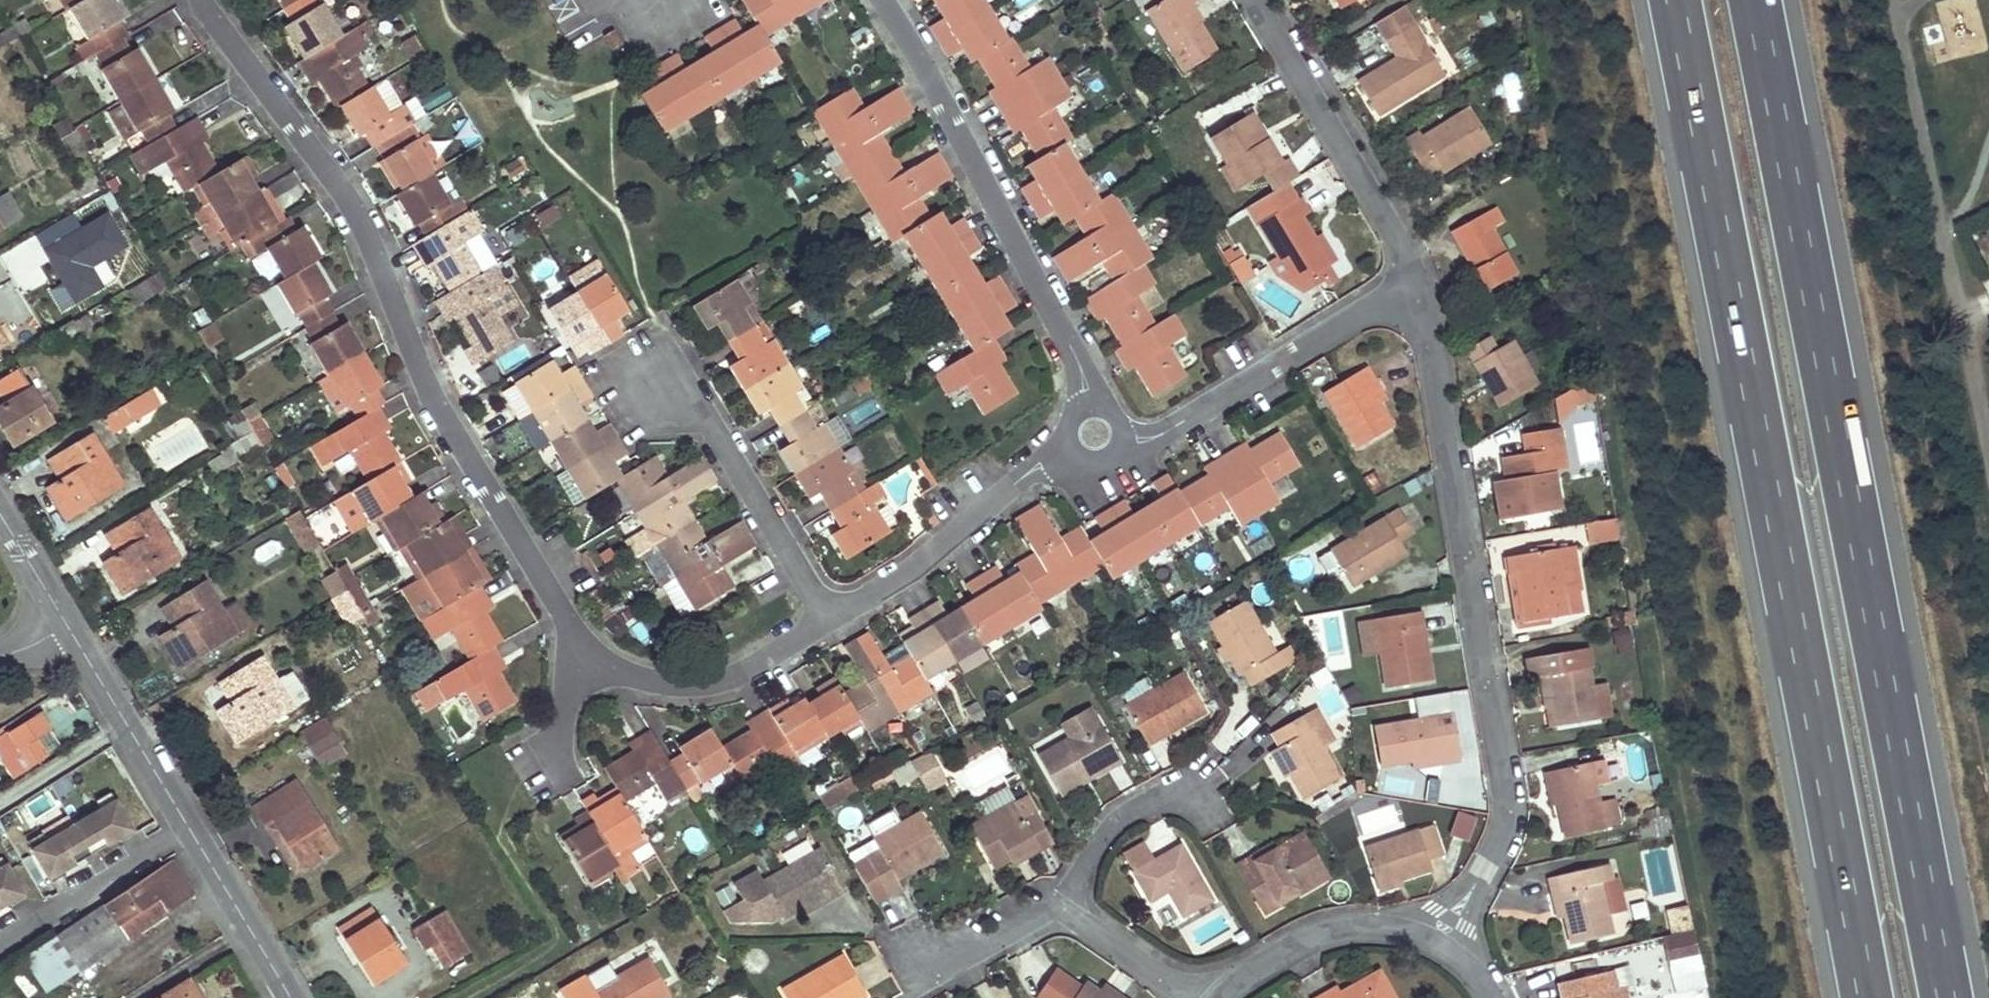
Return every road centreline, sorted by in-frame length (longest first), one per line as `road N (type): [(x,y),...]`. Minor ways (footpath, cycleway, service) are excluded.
road 1 (motorway): [(1948,997),(1754,0)]
road 2 (motorway): [(1675,0),(1867,997)]
road 3 (residential): [(590,649),(430,387),(355,206),(204,0)]
road 4 (residential): [(1441,938),(1514,820),(1424,285)]
road 5 (residential): [(1094,434),(1031,470),(917,561),(825,620),(705,680),(590,649)]
road 6 (residential): [(882,0),(1074,352),(1094,434)]
road 7 (tertiary): [(71,625),(298,997)]
road 8 (residential): [(1424,285),(1157,437),(1094,434)]
road 9 (residential): [(1424,285),(1254,0)]
road 10 (residential): [(1441,938),(1368,923),(1305,944),(1224,997)]
road 11 (residential): [(590,649),(550,757),(519,773)]
road 12 (tertiary): [(0,507),(71,625)]

